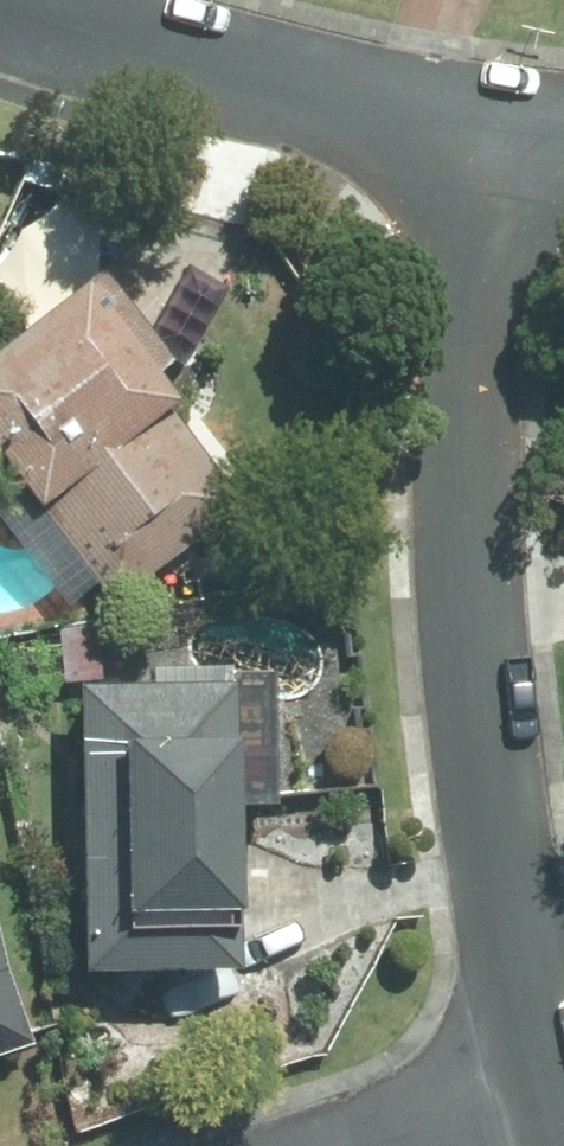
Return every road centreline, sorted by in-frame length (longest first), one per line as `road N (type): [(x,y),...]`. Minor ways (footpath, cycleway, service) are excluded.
road 1 (residential): [(542,1108),(499,887),(476,706),(467,543),(480,132)]
road 2 (residential): [(0,8),(192,71),(480,132)]
road 3 (residential): [(542,1108),(419,1145)]

